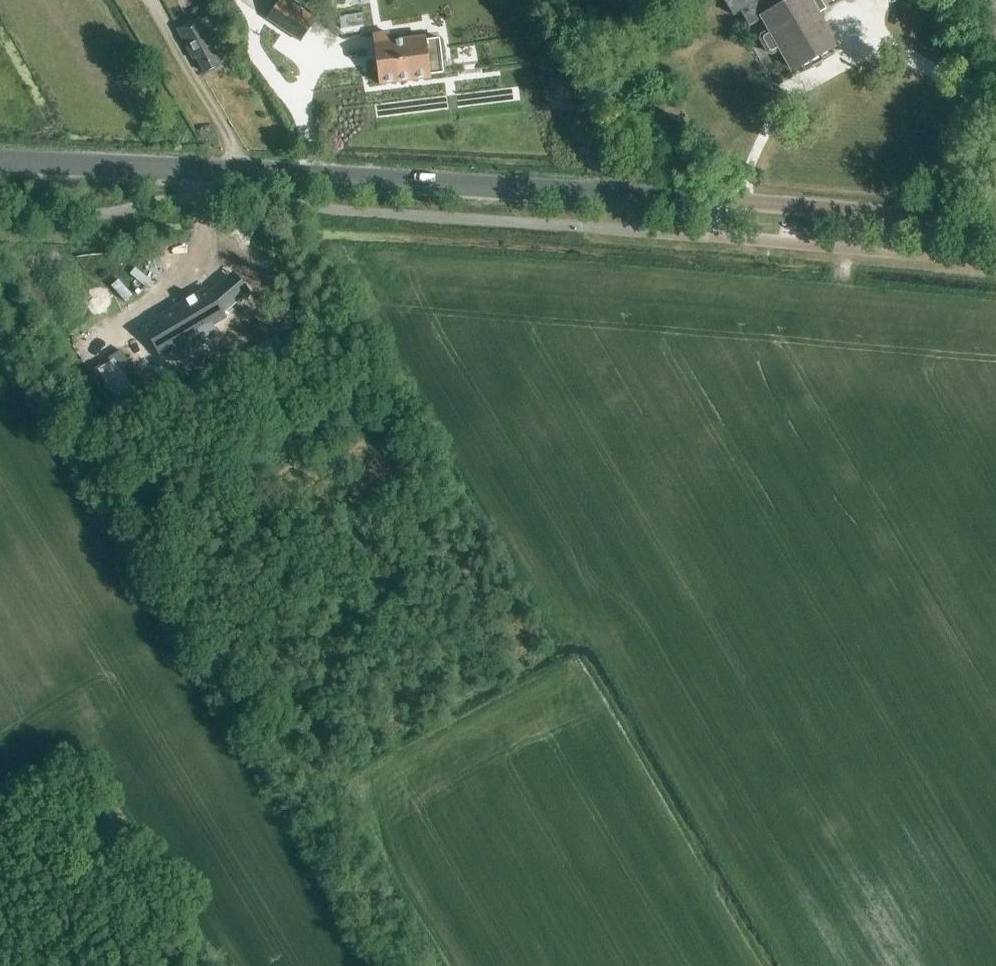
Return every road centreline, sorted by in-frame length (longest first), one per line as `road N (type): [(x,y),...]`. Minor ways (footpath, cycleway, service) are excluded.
road 1 (tertiary): [(995,225),(0,162)]

